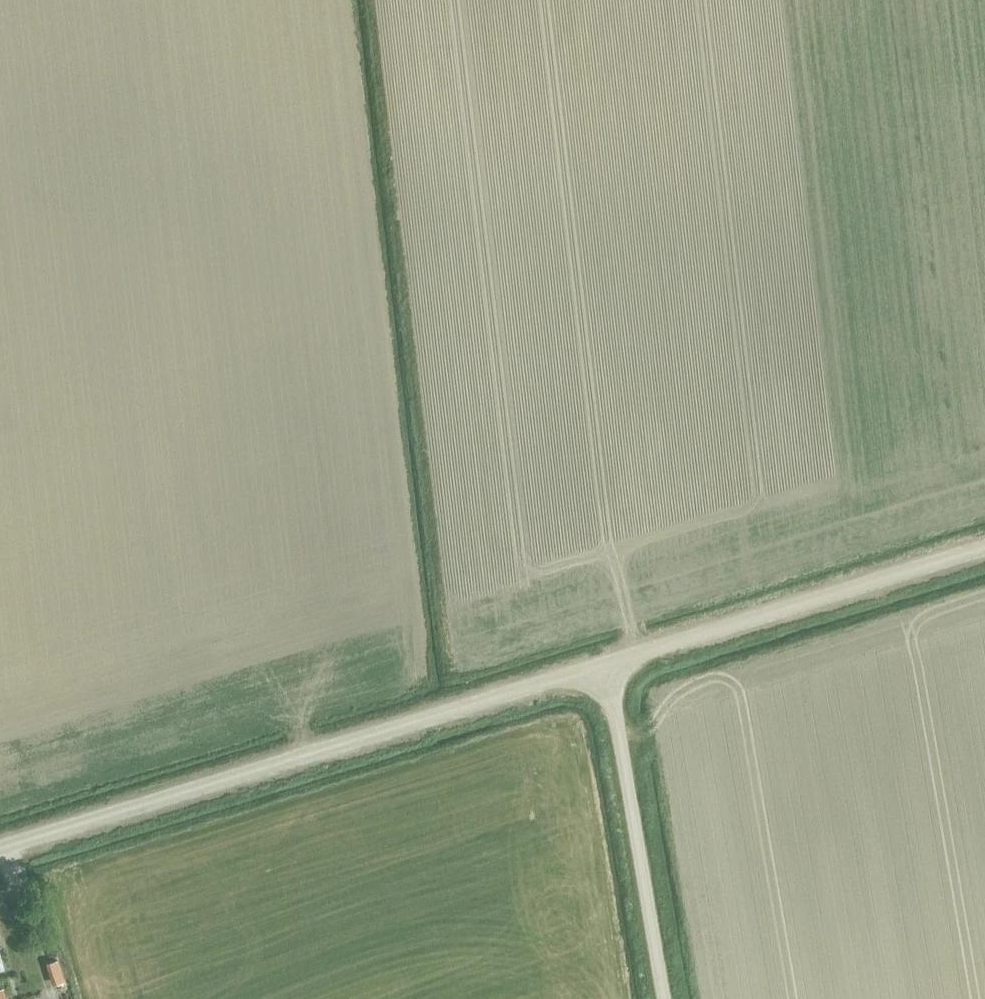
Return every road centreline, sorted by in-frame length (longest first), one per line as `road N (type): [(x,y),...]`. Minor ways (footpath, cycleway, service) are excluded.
road 1 (unclassified): [(0,848),(606,668)]
road 2 (unclassified): [(606,668),(984,551)]
road 3 (unclassified): [(662,998),(606,668)]

